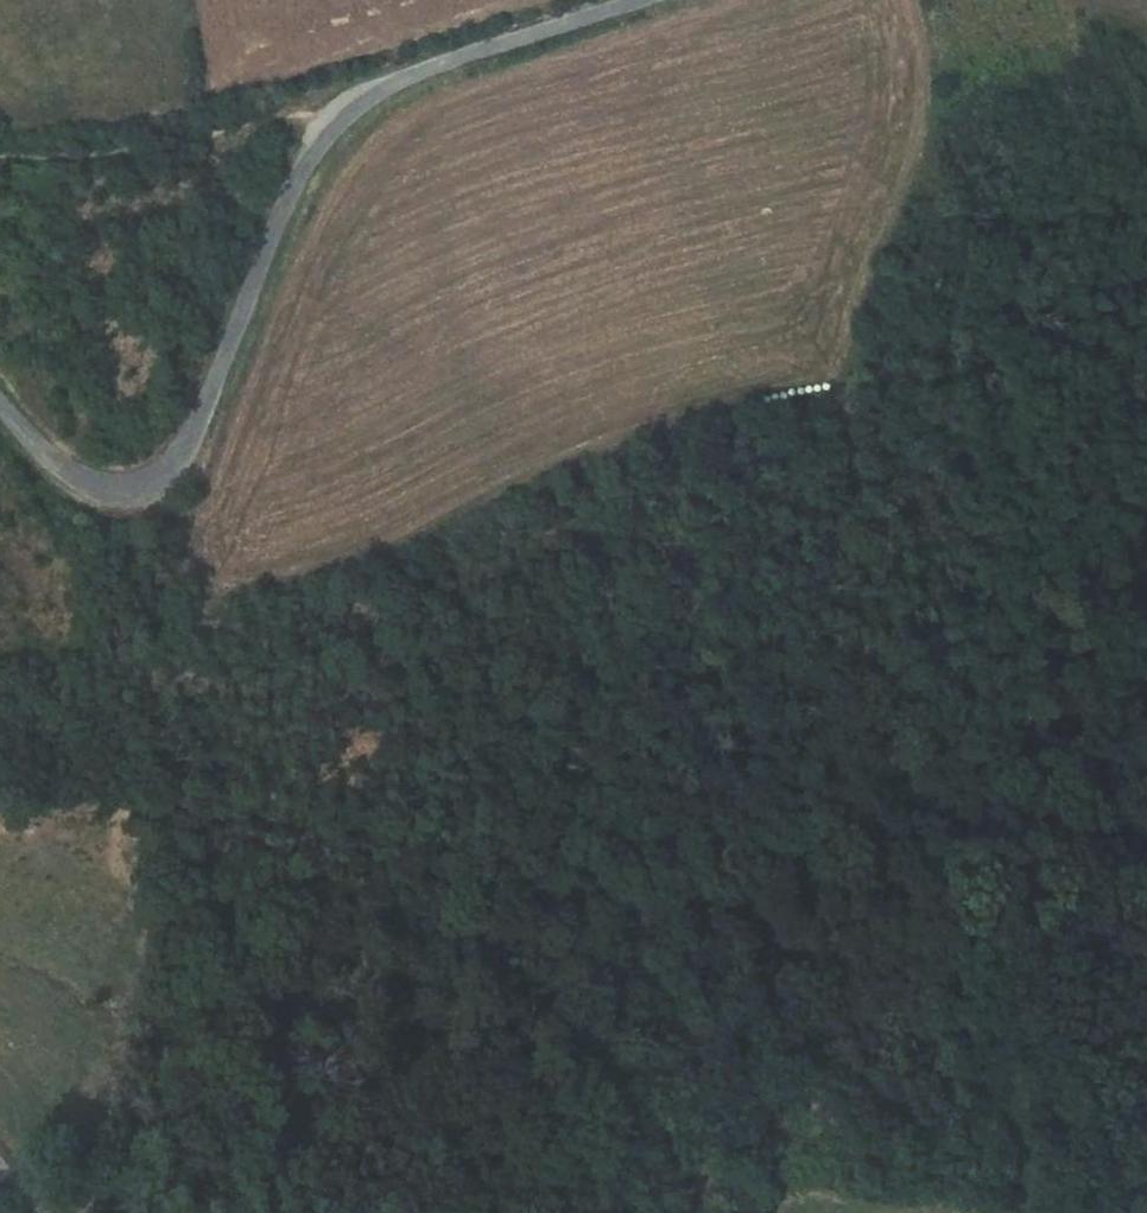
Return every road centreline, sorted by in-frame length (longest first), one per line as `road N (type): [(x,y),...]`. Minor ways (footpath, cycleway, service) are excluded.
road 1 (unclassified): [(625,0),(376,83),(303,139),(190,458),(132,494),(52,486),(0,412)]

